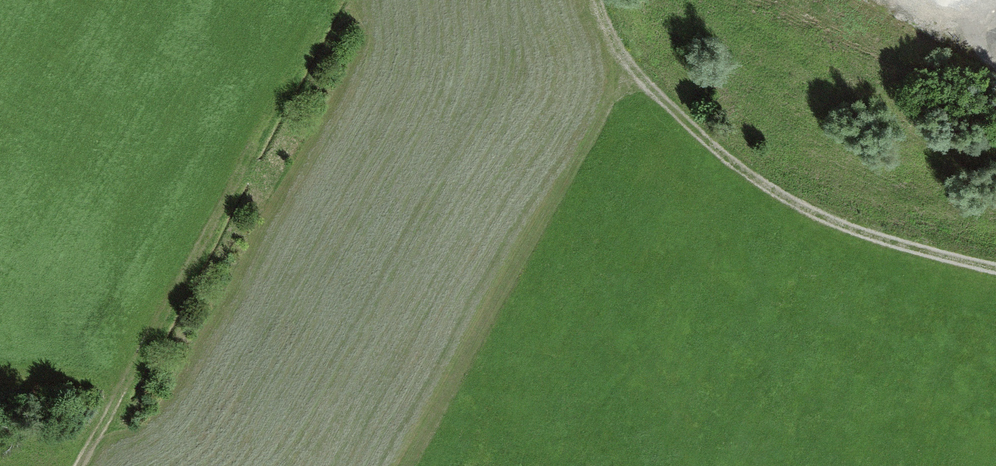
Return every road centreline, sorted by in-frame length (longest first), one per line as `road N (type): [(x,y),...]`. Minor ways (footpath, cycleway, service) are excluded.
road 1 (track): [(597,0),(612,45),(630,67),(781,196),(885,244),(995,270)]
road 2 (track): [(409,465),(630,67)]
road 3 (track): [(291,70),(80,465)]

